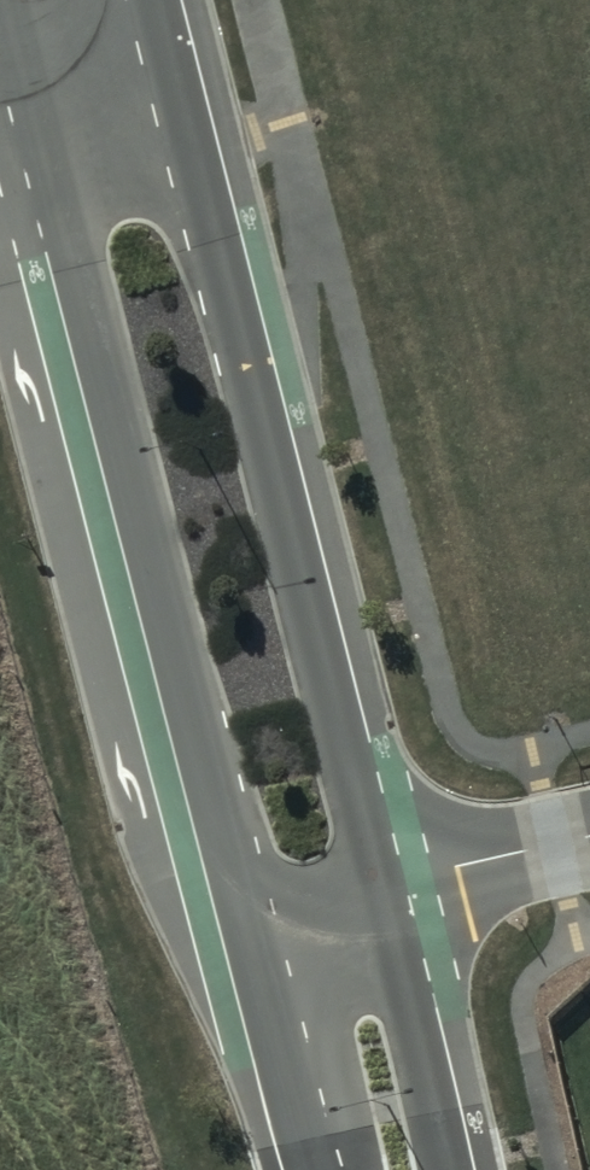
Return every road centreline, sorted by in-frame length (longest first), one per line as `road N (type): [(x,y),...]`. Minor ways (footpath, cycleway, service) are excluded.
road 1 (residential): [(255,920),(179,666),(8,0)]
road 2 (residential): [(126,0),(240,343),(380,889)]
road 3 (residential): [(380,889),(409,1011),(431,1169)]
road 4 (residential): [(347,1169),(255,920)]
road 5 (residential): [(589,839),(380,889)]
road 6 (residential): [(380,889),(255,920)]

